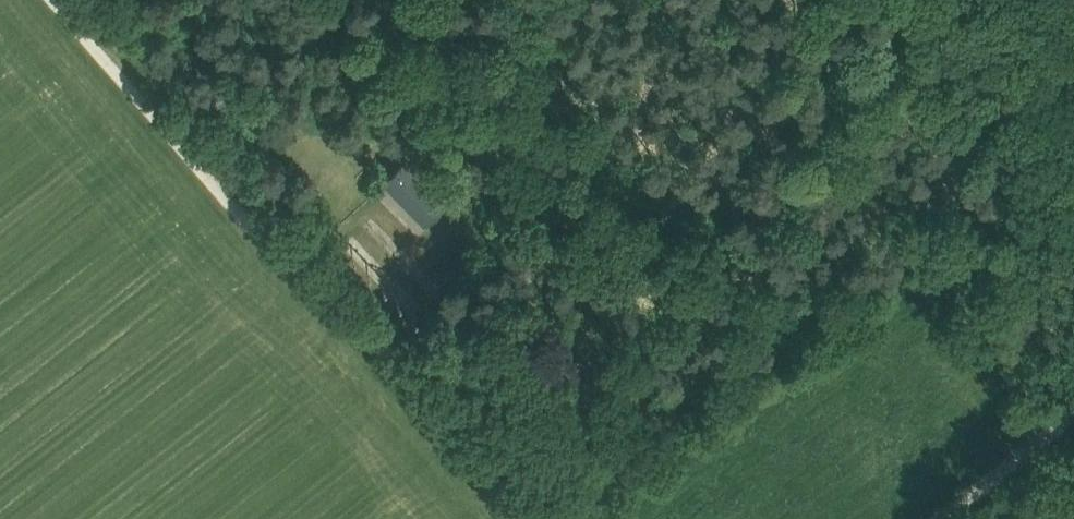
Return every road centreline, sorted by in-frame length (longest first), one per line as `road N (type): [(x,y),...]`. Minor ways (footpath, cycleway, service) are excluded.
road 1 (track): [(733,0),(1051,432)]
road 2 (track): [(316,270),(278,269),(49,0)]
road 3 (track): [(538,518),(278,227)]
road 4 (track): [(278,227),(73,0)]
road 5 (unclassified): [(943,518),(1073,414)]

